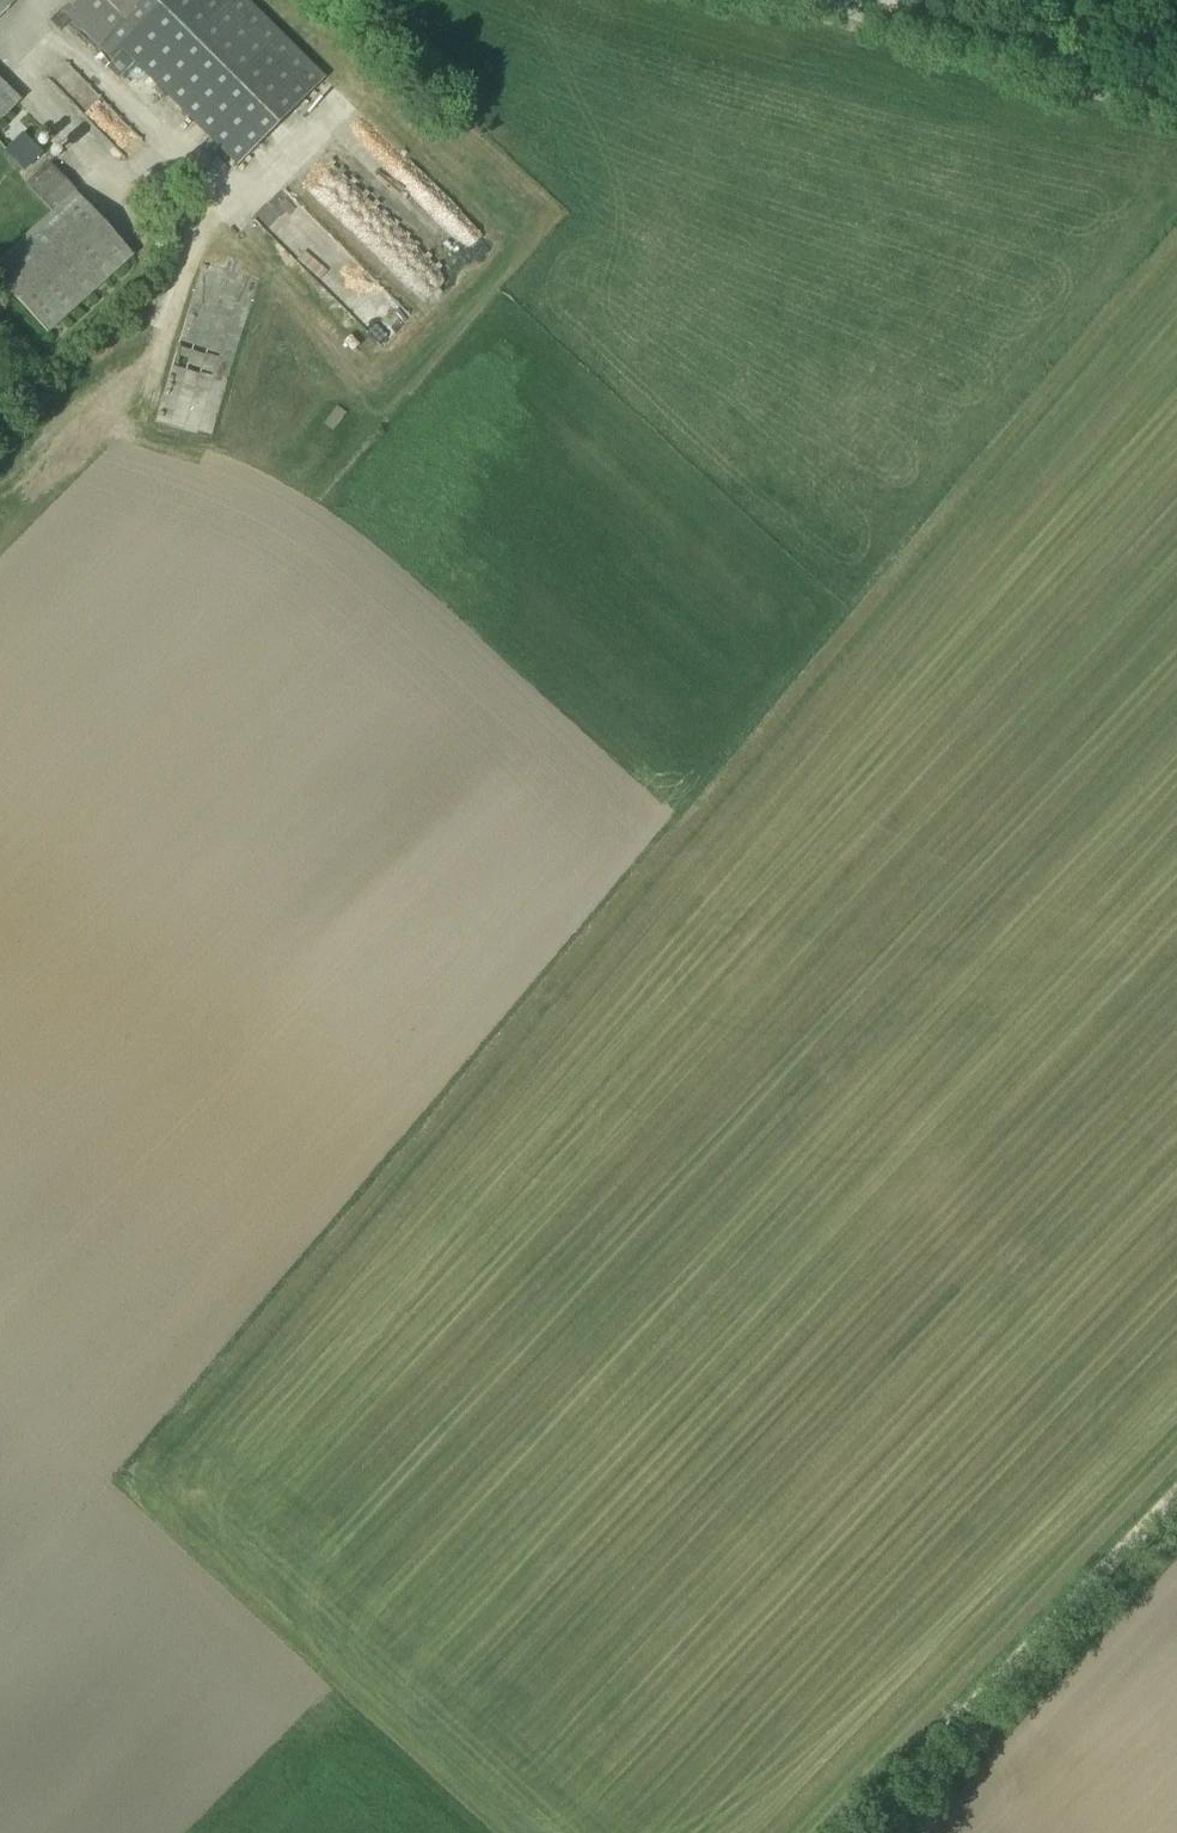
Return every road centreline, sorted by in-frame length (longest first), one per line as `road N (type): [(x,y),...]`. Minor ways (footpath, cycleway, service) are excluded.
road 1 (unclassified): [(864,1832),(1176,1509)]
road 2 (unclassified): [(1067,60),(854,0)]

